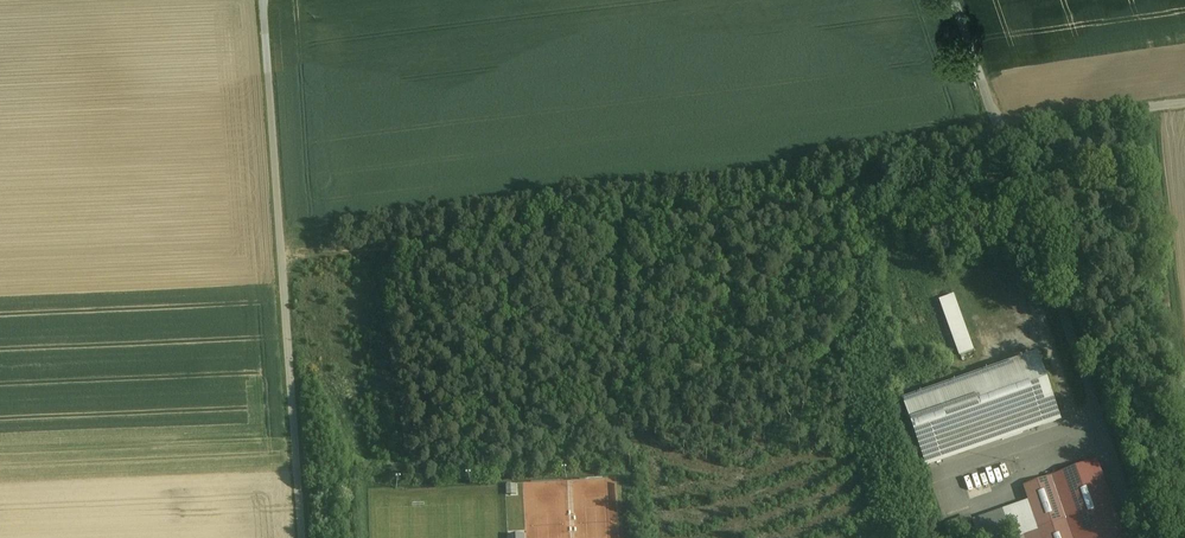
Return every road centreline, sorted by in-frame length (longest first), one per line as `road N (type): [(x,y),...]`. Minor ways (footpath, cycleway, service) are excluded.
road 1 (unclassified): [(264,0),(303,537)]
road 2 (unclassified): [(996,122),(1143,537)]
road 3 (unclassified): [(1184,103),(996,122)]
road 4 (unclassified): [(953,0),(996,122)]

